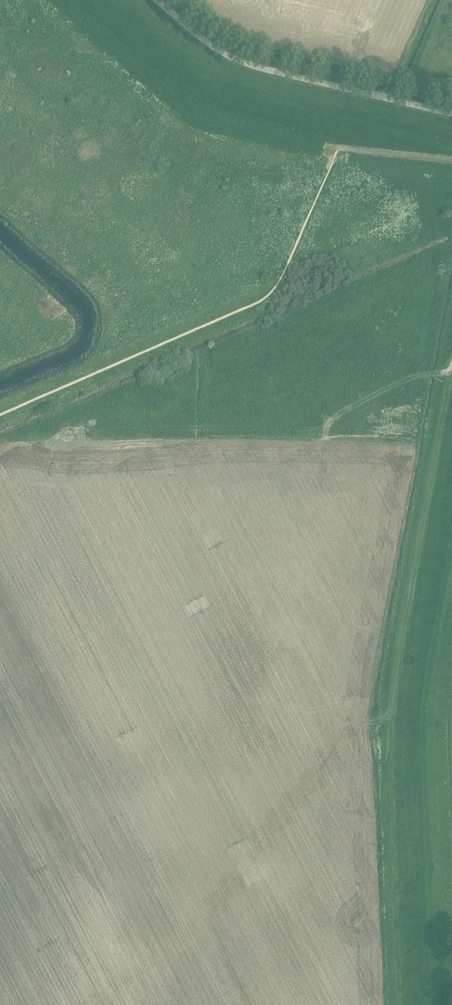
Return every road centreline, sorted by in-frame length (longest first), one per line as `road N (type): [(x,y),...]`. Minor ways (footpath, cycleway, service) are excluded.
road 1 (track): [(376,721),(392,717),(400,632),(451,368)]
road 2 (unclassified): [(451,114),(243,62),(158,0)]

